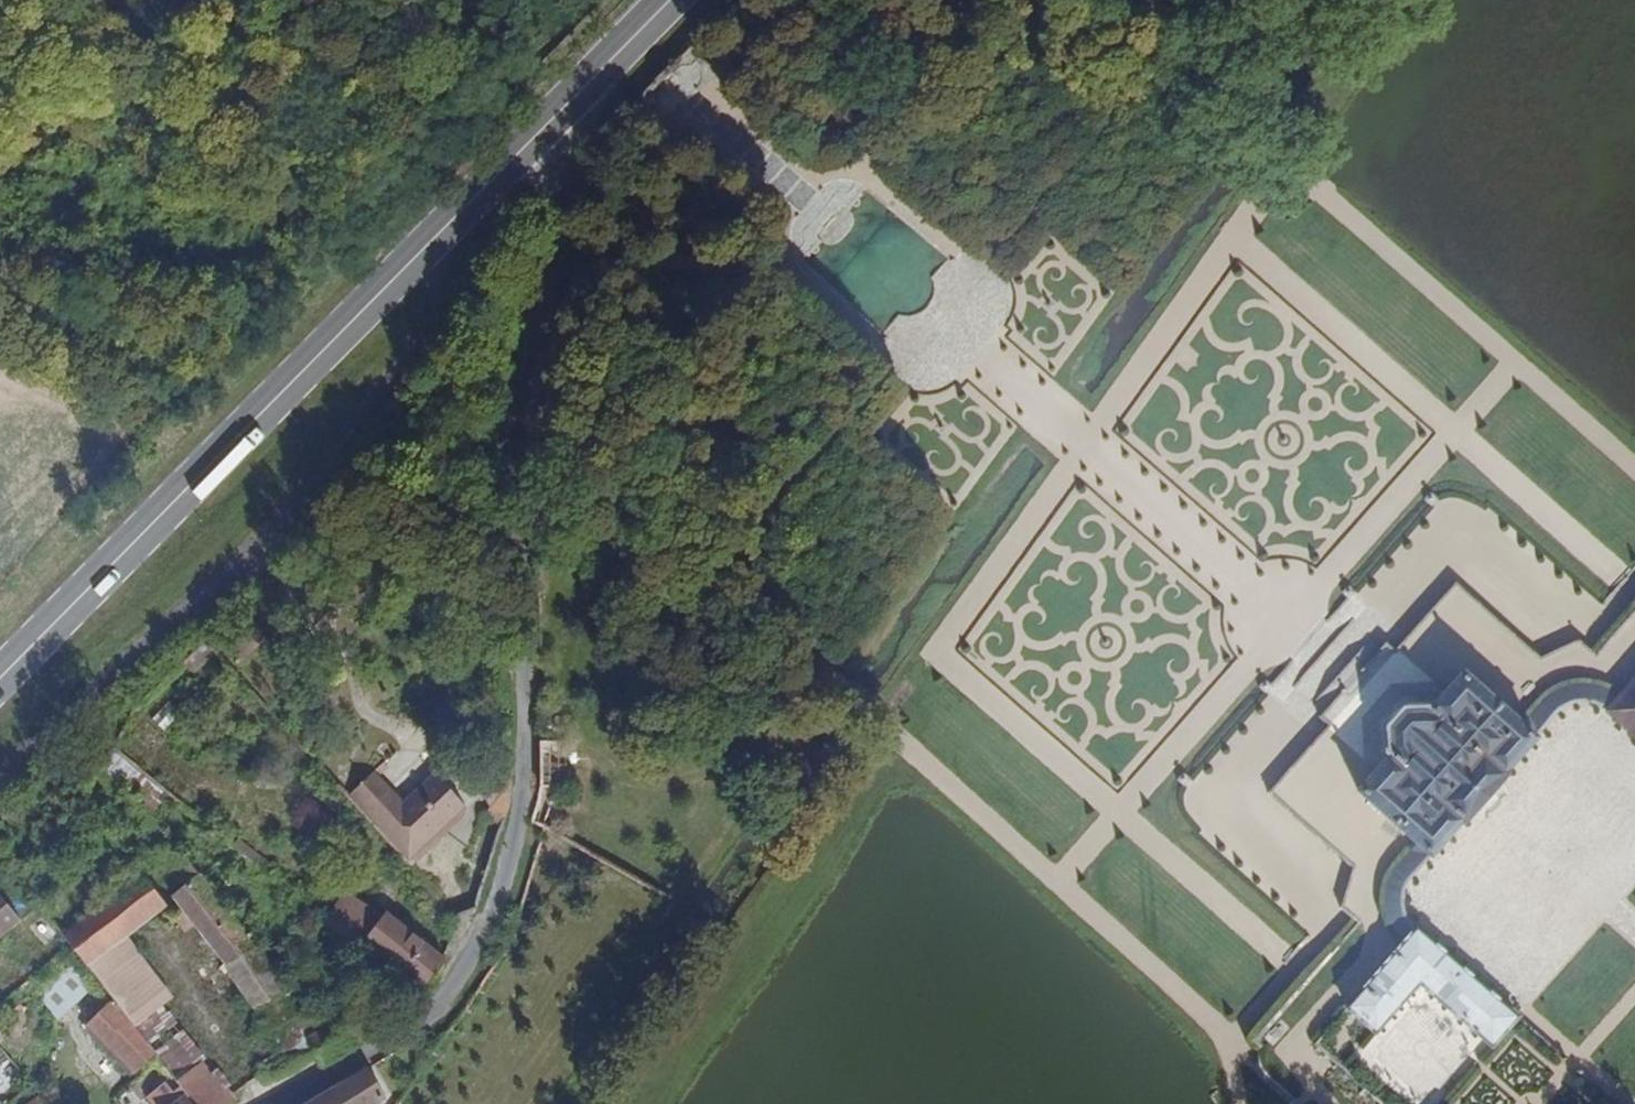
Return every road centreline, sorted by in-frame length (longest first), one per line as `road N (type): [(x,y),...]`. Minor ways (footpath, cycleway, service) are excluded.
road 1 (residential): [(279,1103),(433,1014),(501,895),(530,773),(531,434),(583,87)]
road 2 (track): [(1514,365),(1059,883),(1215,1031),(1241,1103)]
road 3 (primary): [(0,678),(583,87)]
road 4 (track): [(0,782),(305,510),(437,323),(435,236)]
road 5 (track): [(940,316),(1289,619)]
road 6 (track): [(1059,883),(910,750)]
road 7 (track): [(1538,1103),(1634,993)]
road 8 (primary): [(583,87),(668,0)]

